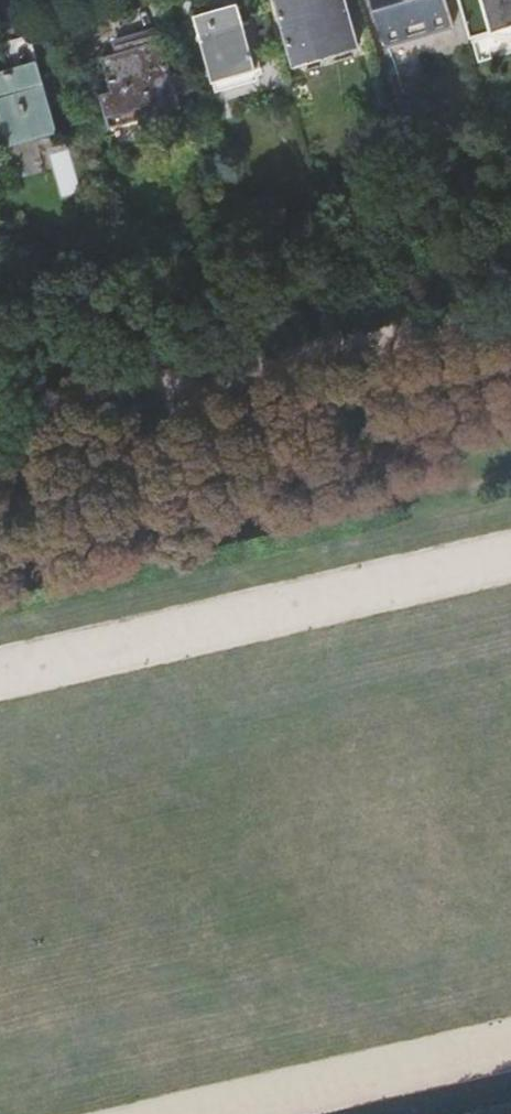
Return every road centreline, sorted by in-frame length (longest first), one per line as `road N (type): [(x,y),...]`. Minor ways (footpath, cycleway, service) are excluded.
road 1 (track): [(0,670),(510,552)]
road 2 (track): [(0,411),(510,299)]
road 3 (track): [(222,1113),(510,1049)]

